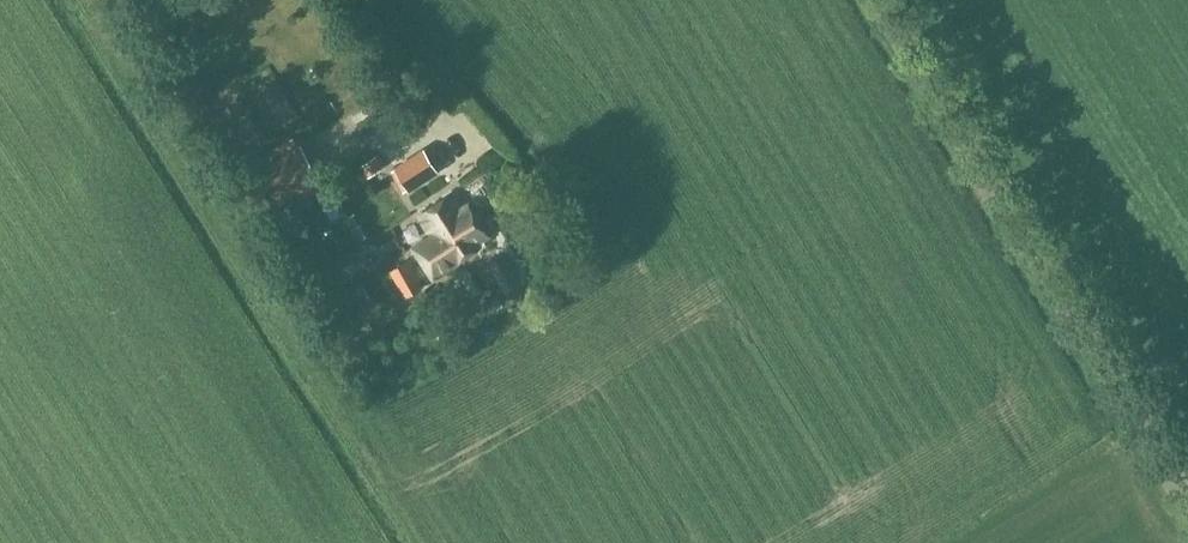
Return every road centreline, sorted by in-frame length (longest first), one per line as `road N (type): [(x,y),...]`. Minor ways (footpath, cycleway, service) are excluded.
road 1 (unclassified): [(1187,489),(882,0)]

